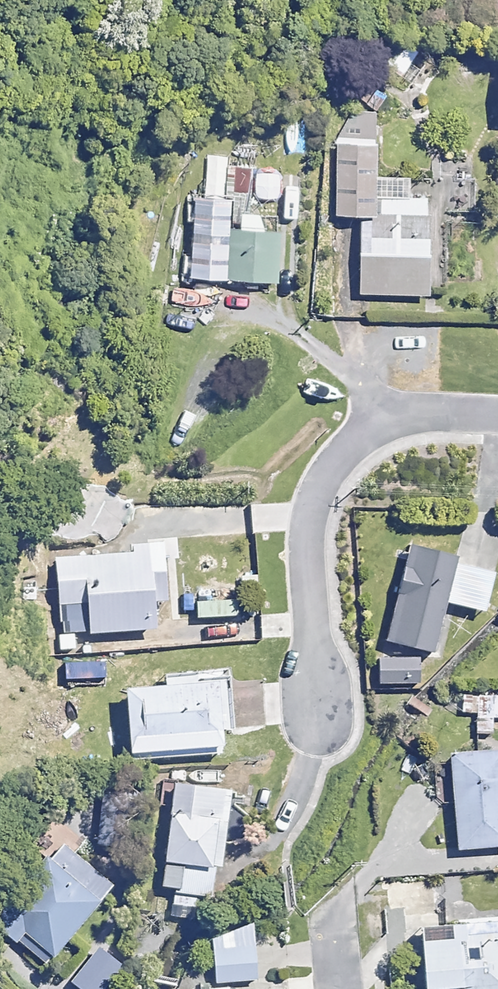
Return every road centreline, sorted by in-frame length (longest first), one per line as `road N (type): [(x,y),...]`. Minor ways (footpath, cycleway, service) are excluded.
road 1 (residential): [(497,415),(399,417),(375,425),(328,467),(307,545),(317,715)]

